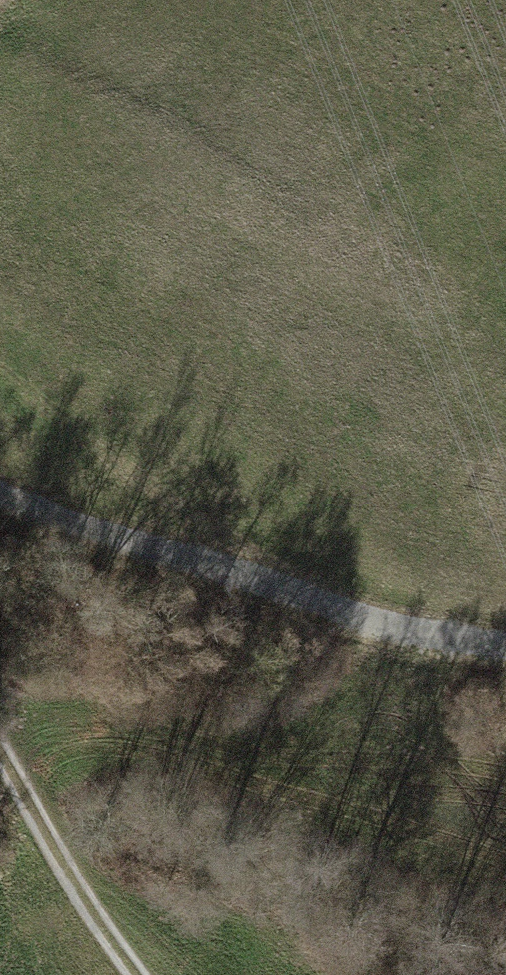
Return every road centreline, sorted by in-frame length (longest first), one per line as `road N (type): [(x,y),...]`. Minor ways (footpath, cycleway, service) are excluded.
road 1 (unclassified): [(505,640),(388,614),(245,547),(119,464),(0,448)]
road 2 (track): [(141,974),(100,925),(0,742)]
road 3 (track): [(119,464),(0,367)]

